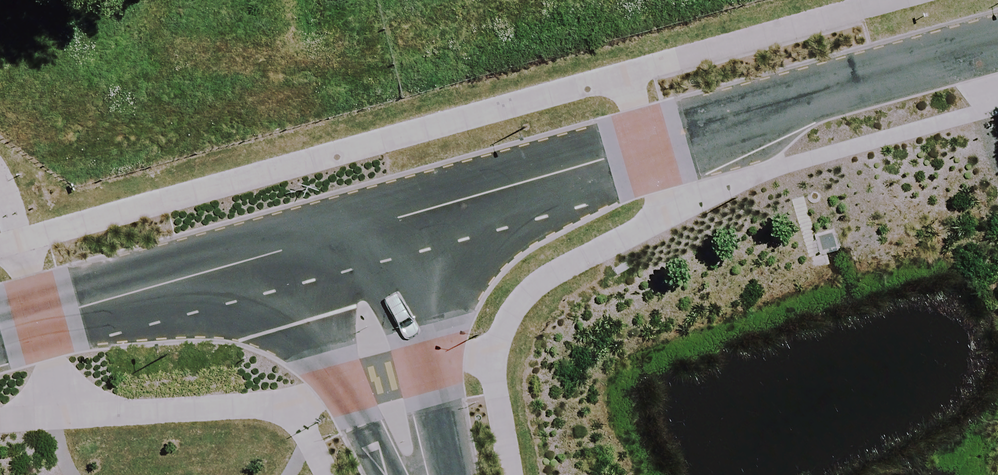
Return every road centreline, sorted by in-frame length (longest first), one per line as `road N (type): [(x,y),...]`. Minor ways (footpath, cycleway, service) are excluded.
road 1 (unclassified): [(412,214),(997,40)]
road 2 (unclassified): [(0,329),(266,255)]
road 3 (unclassified): [(412,214),(439,474)]
road 4 (unclassified): [(400,474),(266,255)]
road 5 (unclassified): [(266,255),(412,214)]

